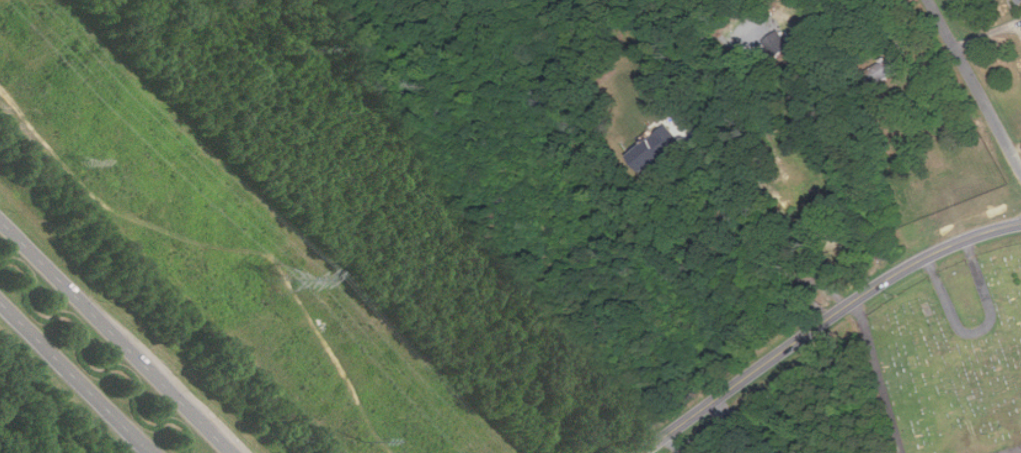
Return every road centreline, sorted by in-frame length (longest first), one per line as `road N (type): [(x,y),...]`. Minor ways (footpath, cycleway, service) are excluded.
road 1 (tertiary): [(644,452),(893,276),(967,239),(1020,224)]
road 2 (trunk): [(242,452),(0,212)]
road 3 (trunk): [(0,298),(156,452)]
road 4 (residential): [(1020,169),(928,0)]

